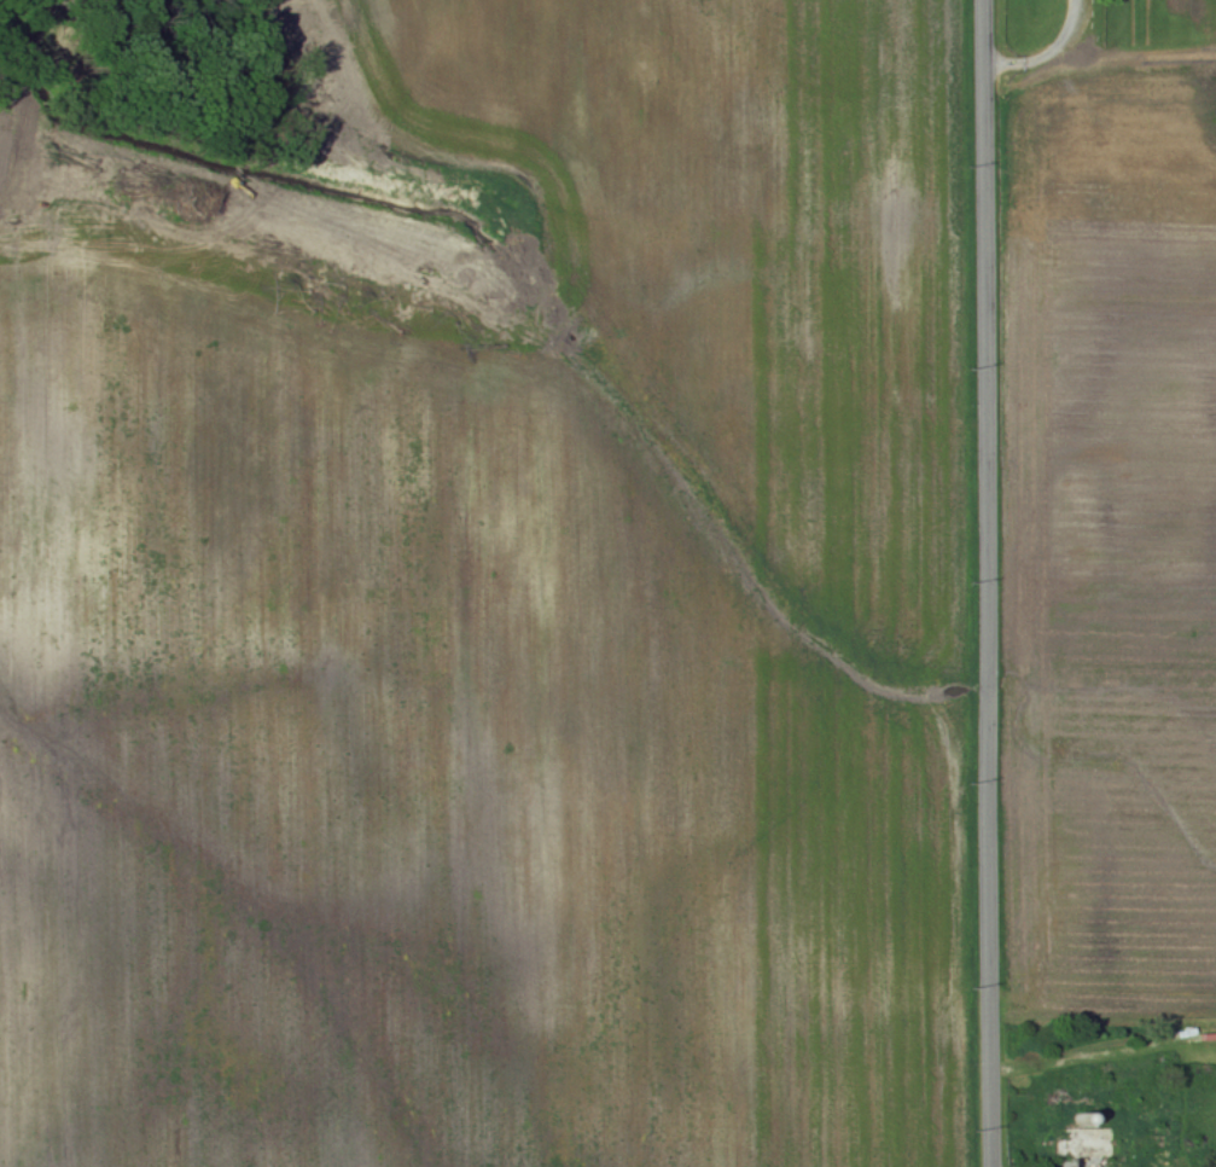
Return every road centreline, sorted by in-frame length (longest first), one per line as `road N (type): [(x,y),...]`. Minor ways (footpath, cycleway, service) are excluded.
road 1 (residential): [(986,0),(993,1166)]

